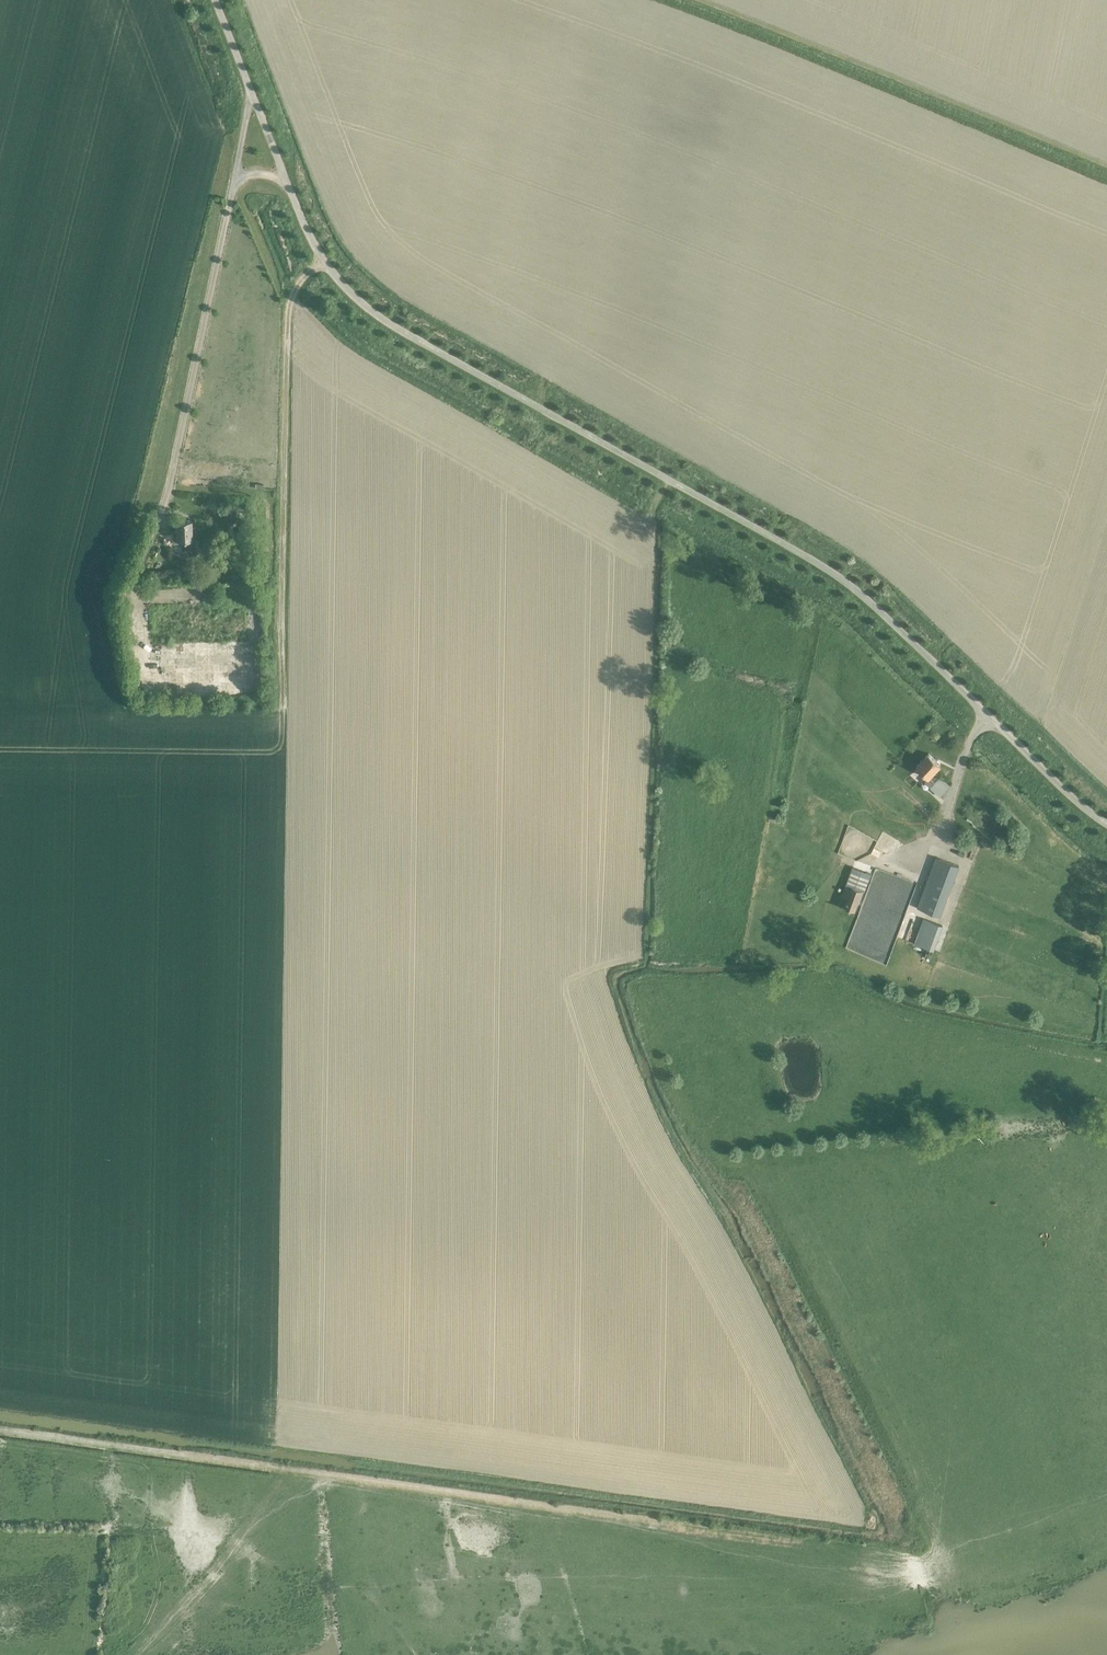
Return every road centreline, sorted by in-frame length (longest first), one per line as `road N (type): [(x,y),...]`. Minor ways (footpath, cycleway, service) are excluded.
road 1 (unclassified): [(1106,824),(844,581),(392,326),(353,295),(306,229),(215,0)]

